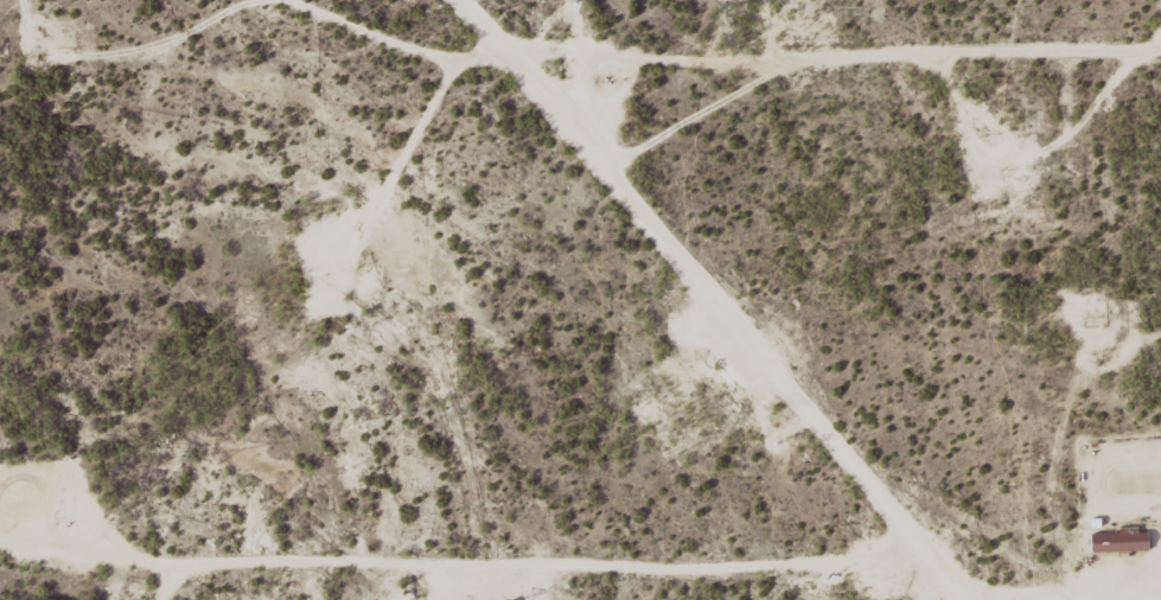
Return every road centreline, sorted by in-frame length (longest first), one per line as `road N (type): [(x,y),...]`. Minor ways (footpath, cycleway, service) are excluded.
road 1 (residential): [(907,560),(888,493),(537,82),(531,33),(465,0)]
road 2 (track): [(1160,58),(555,21),(531,33)]
road 3 (track): [(907,560),(882,577),(357,599)]

